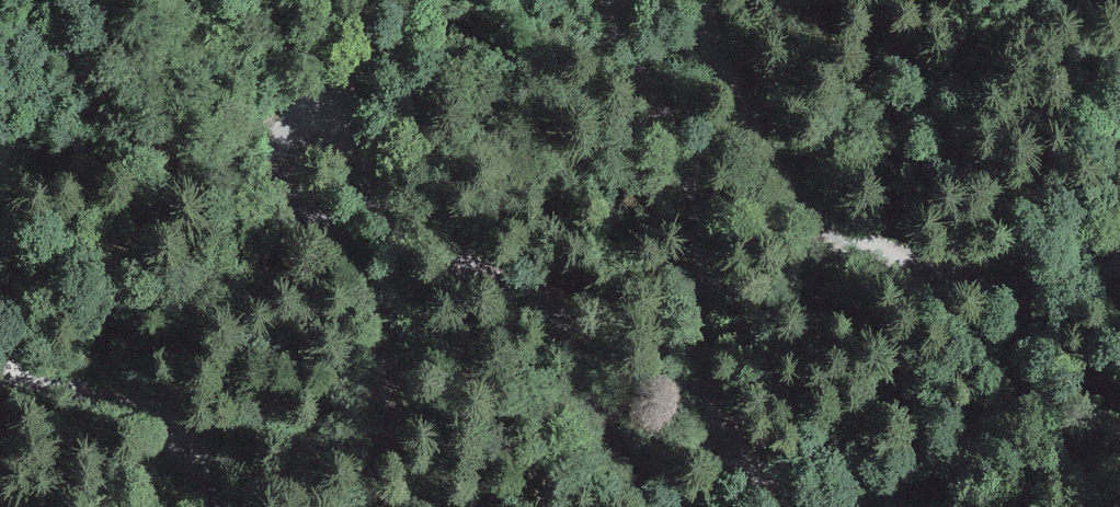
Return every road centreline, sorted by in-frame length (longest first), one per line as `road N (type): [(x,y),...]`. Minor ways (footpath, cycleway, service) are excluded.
road 1 (track): [(646,506),(612,463),(586,380),(552,324),(414,237),(333,125),(302,120),(280,152),(283,178),(368,289),(385,356),(369,506)]
road 2 (track): [(1119,262),(1056,287),(997,289),(944,276),(828,220),(759,145),(699,0)]
road 3 (track): [(612,0),(613,34),(700,194),(715,412),(791,506)]
road 4 (track): [(210,506),(175,438),(158,422),(0,367)]

